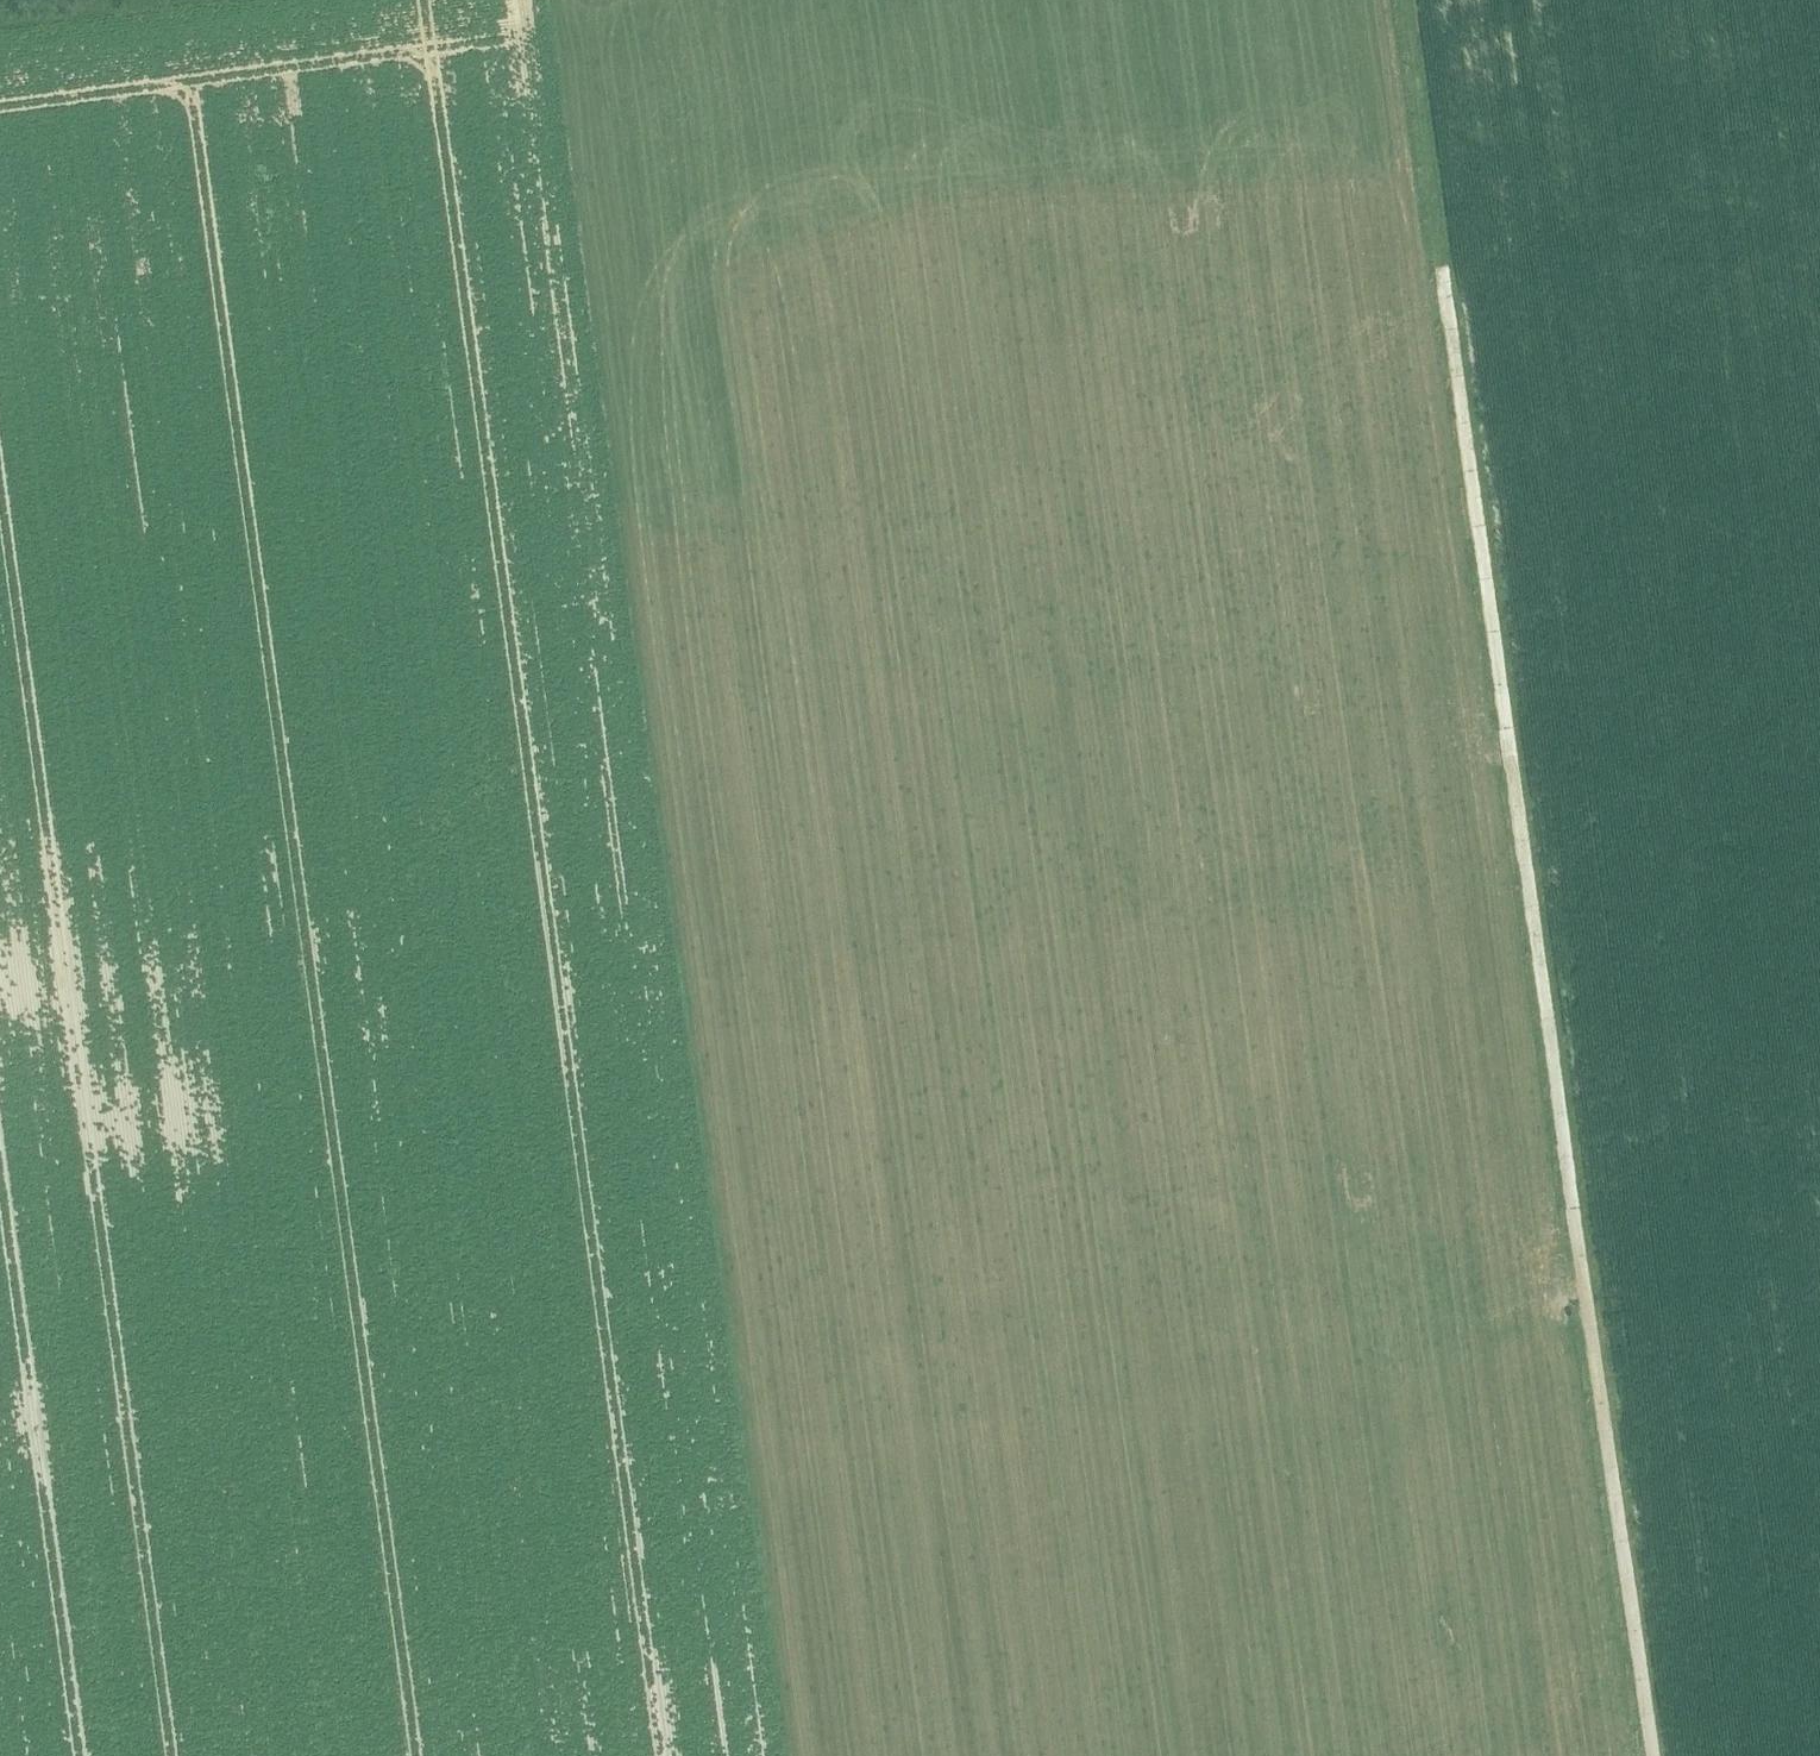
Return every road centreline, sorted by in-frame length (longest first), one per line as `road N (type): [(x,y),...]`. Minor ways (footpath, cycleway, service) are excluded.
road 1 (track): [(1396,0),(1651,1755)]

